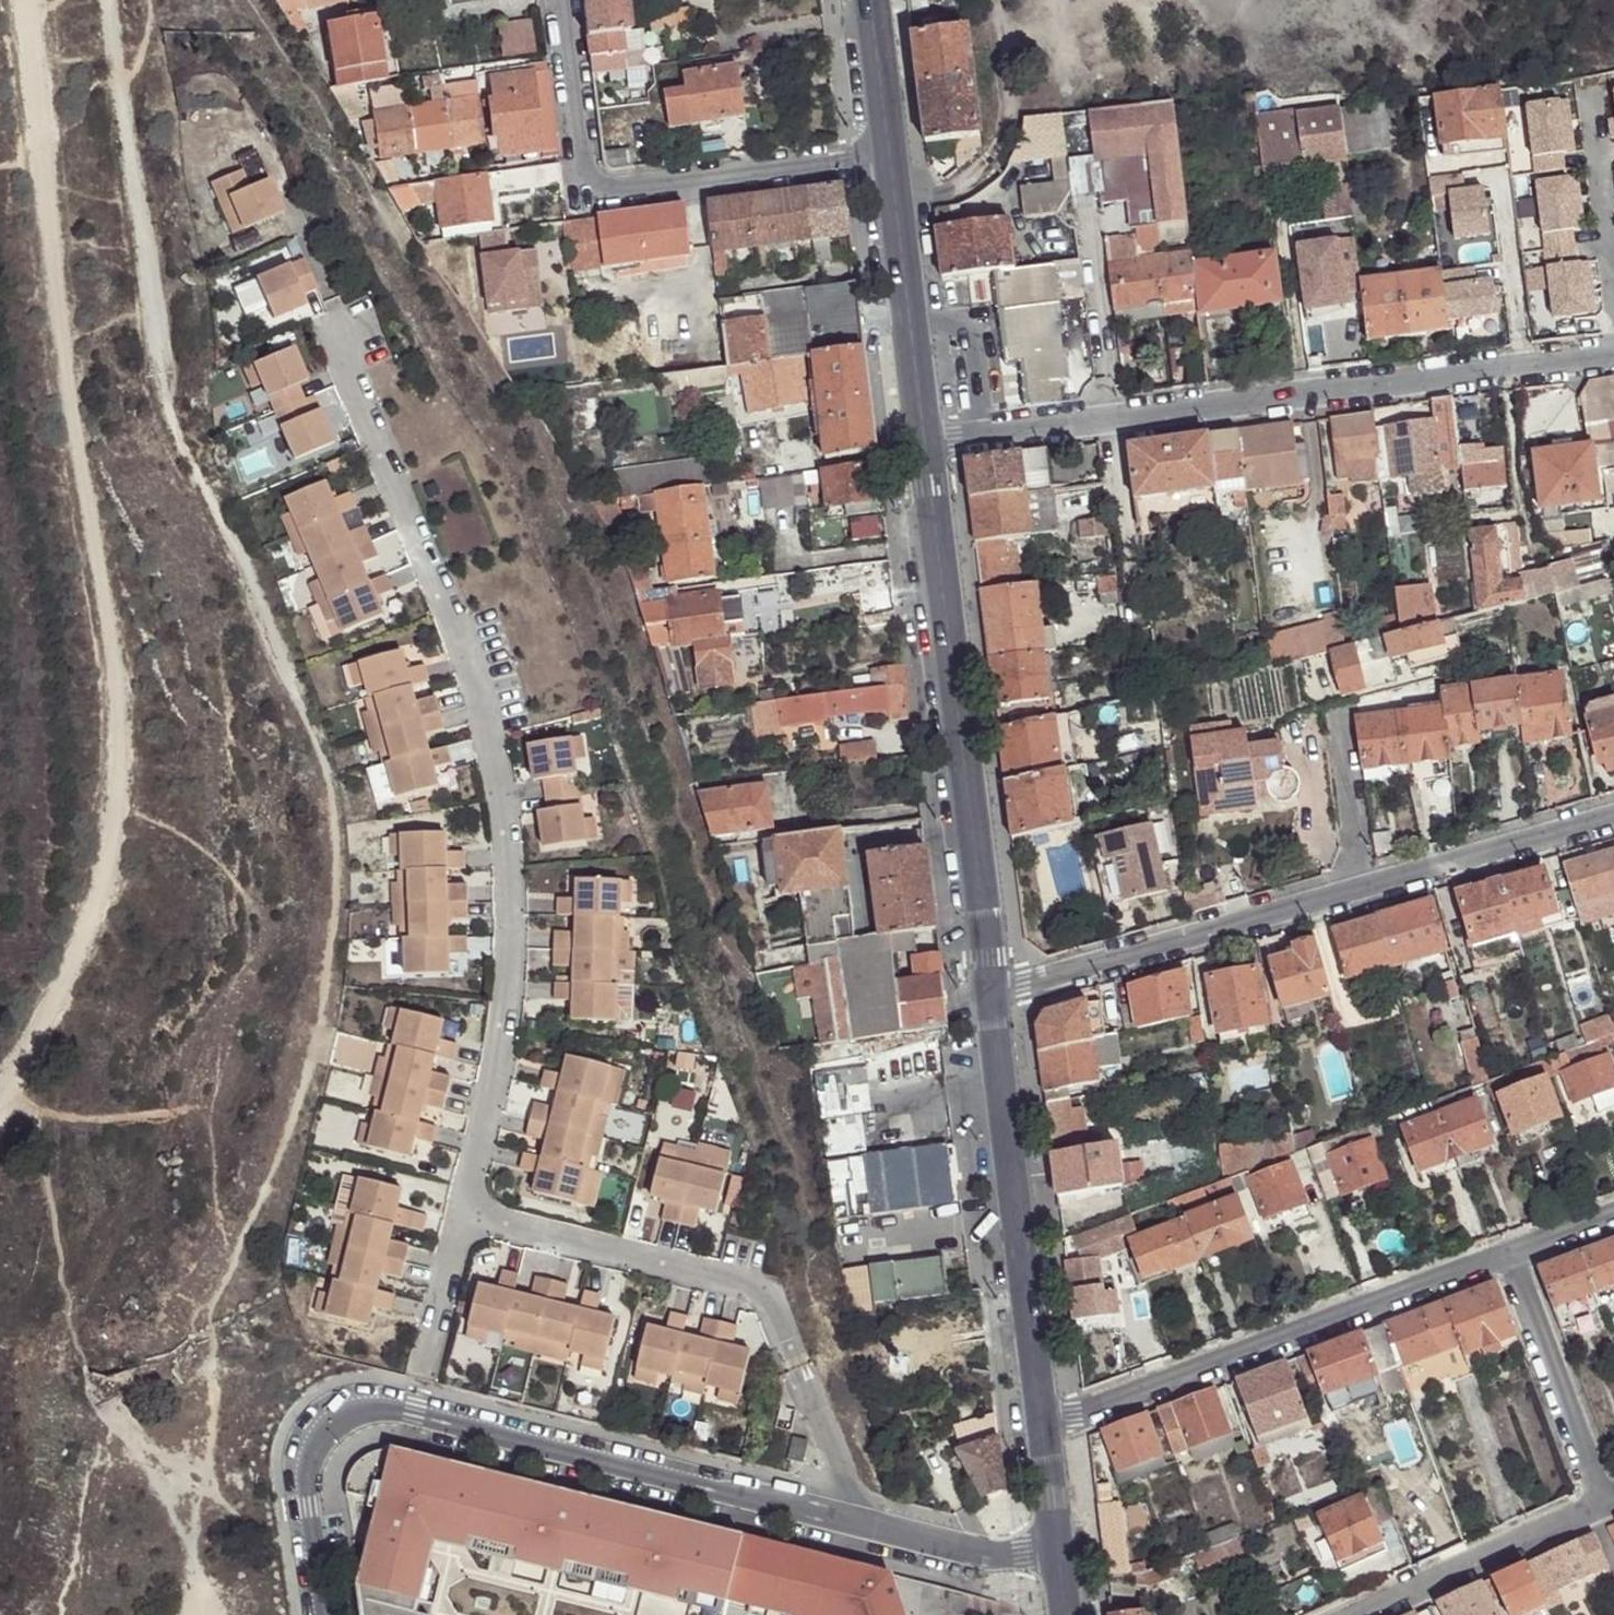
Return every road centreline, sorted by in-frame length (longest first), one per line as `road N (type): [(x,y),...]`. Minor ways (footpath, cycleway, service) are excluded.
road 1 (track): [(0,1103),(80,936),(119,771),(115,687),(18,0)]
road 2 (residential): [(463,1214),(506,1004),(509,875),(499,799),(456,631),(348,383),(330,299)]
road 3 (residential): [(857,1524),(415,1410),(360,1405),(328,1420),(305,1455),(321,1614)]
road 4 (residential): [(916,450),(1613,354)]
road 5 (residential): [(857,1524),(797,1369),(756,1291),(463,1214)]
road 6 (tertiary): [(916,450),(986,991)]
road 7 (residential): [(880,157),(583,196),(560,0)]
road 8 (residential): [(1039,1432),(1502,1258)]
road 9 (tertiary): [(986,991),(1039,1432)]
road 10 (residential): [(986,991),(1368,888)]
road 11 (tertiary): [(880,157),(916,450)]
road 12 (residential): [(1502,1258),(1591,1511)]
road 13 (residential): [(1368,888),(1613,818)]
road 14 (residential): [(1364,1614),(1591,1511)]
road 15 (residential): [(1057,1557),(997,1557),(857,1524)]
road 16 (residential): [(1368,888),(1337,716)]
road 17 (residential): [(426,1369),(463,1214)]
road 18 (tertiary): [(866,0),(880,157)]
road 19 (tertiary): [(1039,1432),(1057,1557)]

